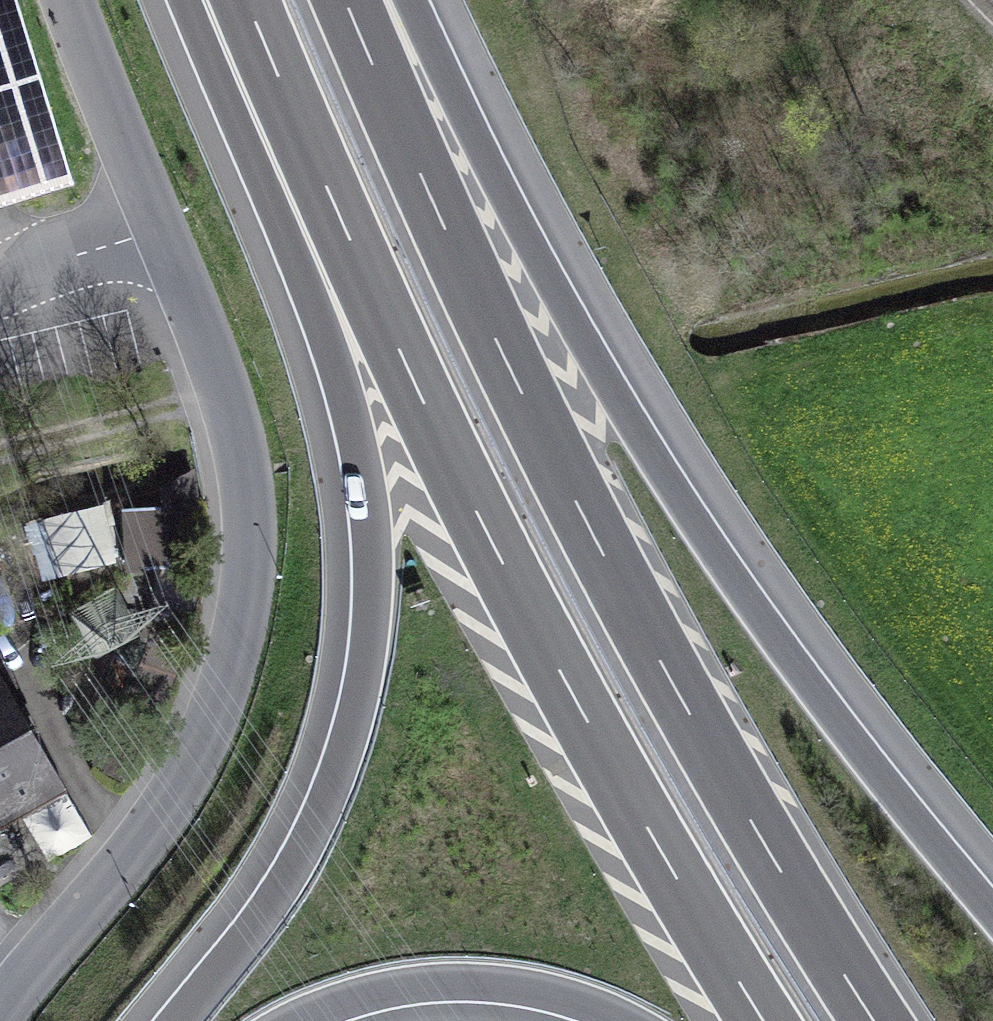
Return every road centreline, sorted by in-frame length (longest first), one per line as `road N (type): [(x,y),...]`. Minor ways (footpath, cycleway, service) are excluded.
road 1 (motorway): [(877,1020),(585,525),(470,287),(346,0)]
road 2 (motorway): [(248,0),(431,414),(555,662),(764,1020)]
road 3 (residential): [(0,1013),(164,814),(209,729),(234,661),(252,538),(223,389),(70,0)]
road 4 (motorway): [(187,0),(340,374),(371,514),(373,583),(370,654),(336,785),(278,892),(176,1020)]
road 5 (motorway): [(992,911),(764,624),(657,466),(474,134),(412,0)]
road 6 (motorway): [(301,1020),(358,1000),(467,986),(524,990),(625,1020)]

